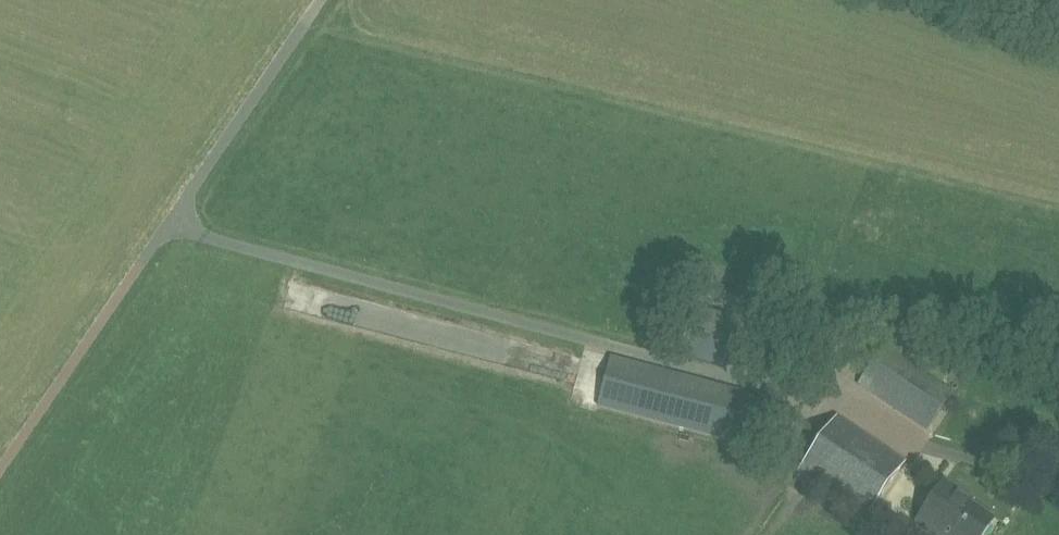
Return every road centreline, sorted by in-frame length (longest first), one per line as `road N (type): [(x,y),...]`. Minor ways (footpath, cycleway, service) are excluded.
road 1 (residential): [(320,0),(0,468)]

